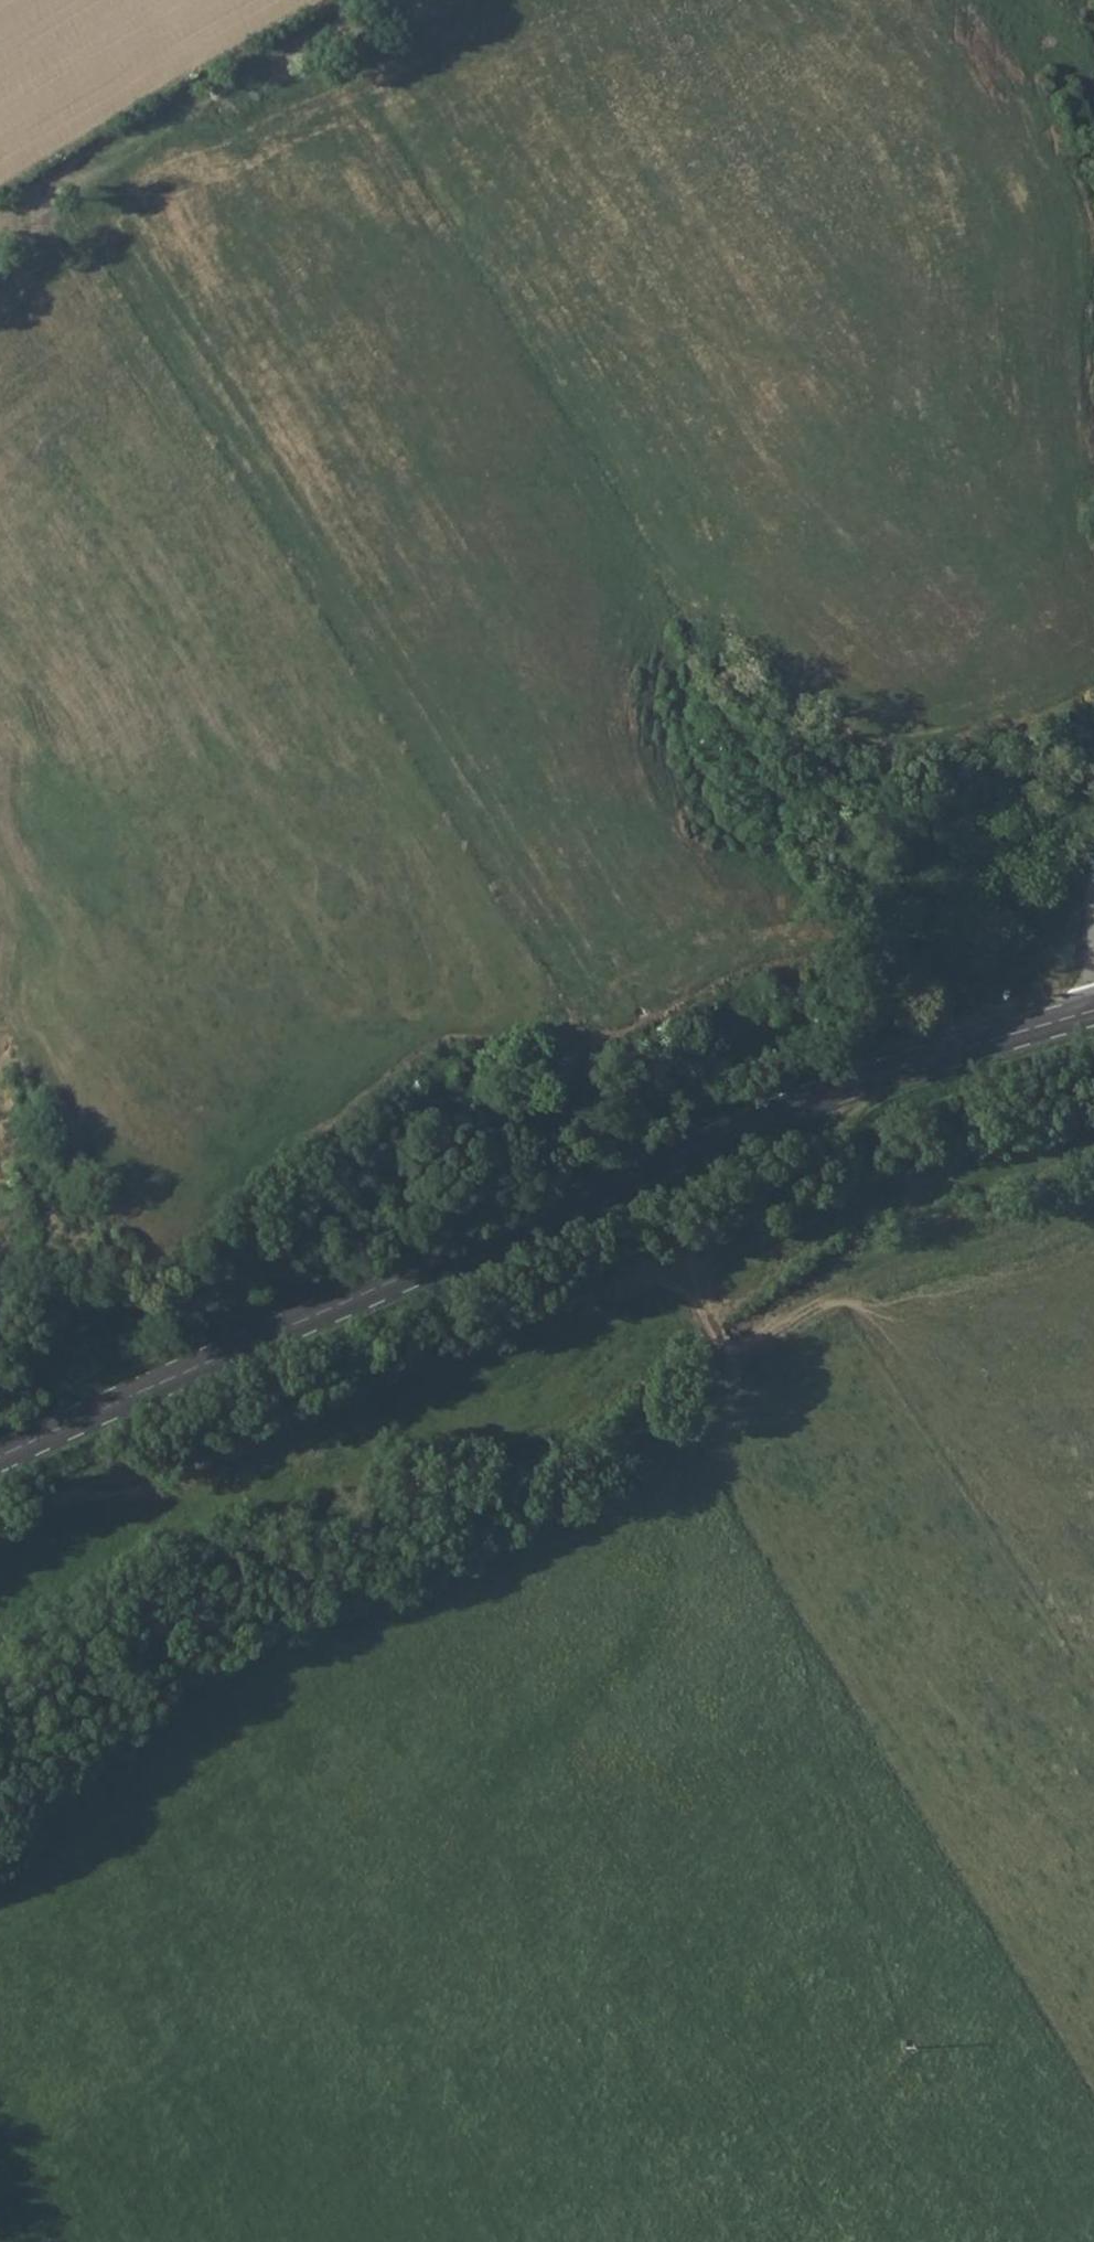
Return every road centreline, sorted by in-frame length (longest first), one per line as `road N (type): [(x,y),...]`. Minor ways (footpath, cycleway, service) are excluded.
road 1 (tertiary): [(0,1456),(677,1156),(837,1092),(1093,1011)]
road 2 (track): [(837,1092),(795,1164),(733,1228)]

